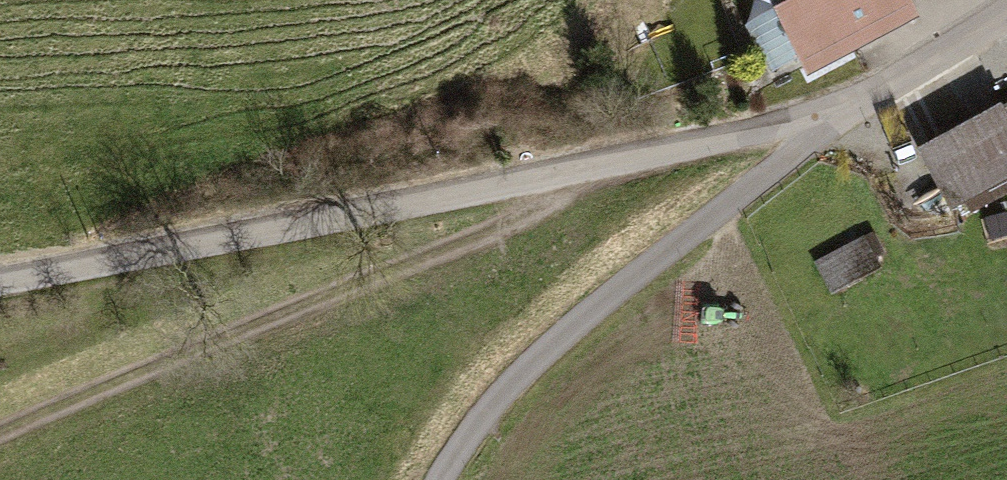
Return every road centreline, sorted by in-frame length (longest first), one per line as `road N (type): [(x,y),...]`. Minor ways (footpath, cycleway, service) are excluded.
road 1 (unclassified): [(846,111),(0,283)]
road 2 (track): [(0,441),(112,384),(521,218),(616,162)]
road 3 (unclassified): [(846,111),(545,353),(480,414),(439,479)]
road 4 (unclassified): [(1006,13),(846,111)]

